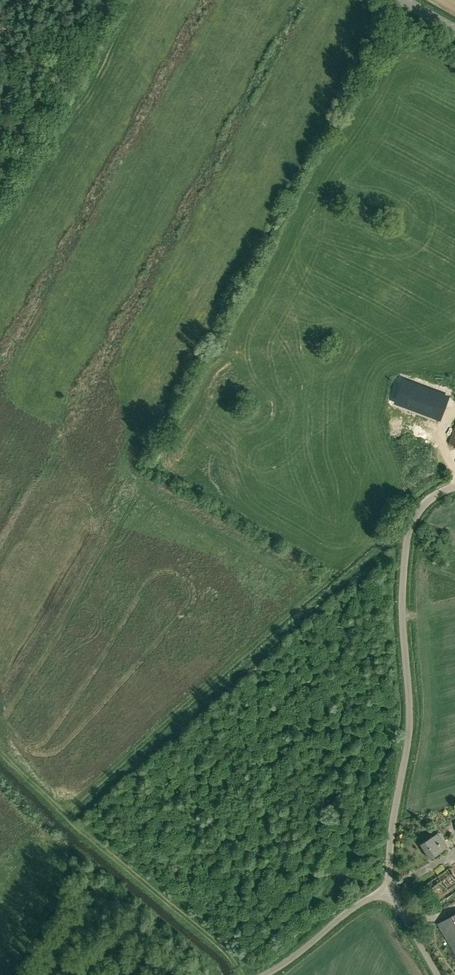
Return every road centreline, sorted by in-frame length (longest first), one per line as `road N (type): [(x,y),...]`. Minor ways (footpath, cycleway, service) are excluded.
road 1 (unclassified): [(388,891),(409,719),(405,550),(418,515),(454,488)]
road 2 (unclassified): [(262,974),(359,902),(388,891)]

